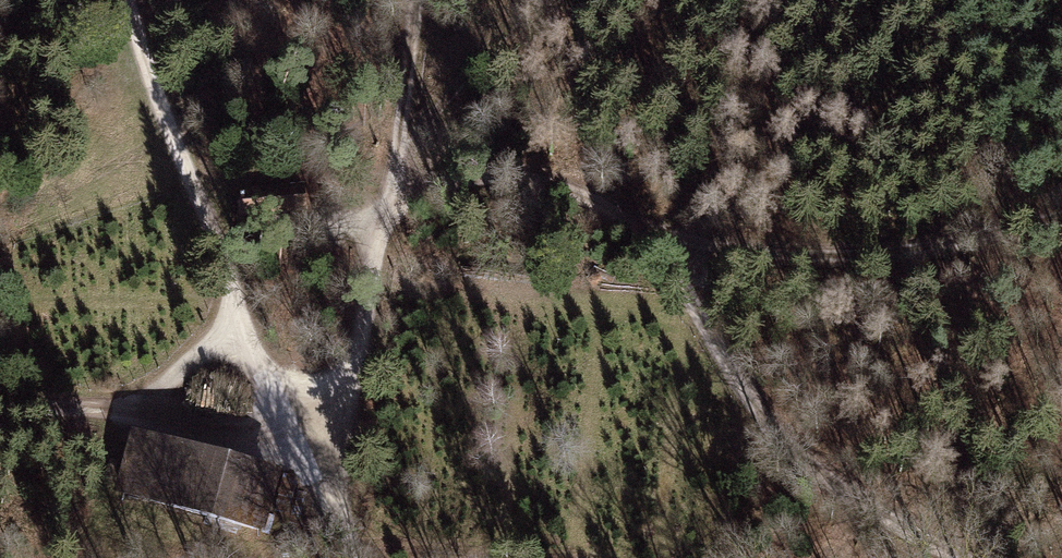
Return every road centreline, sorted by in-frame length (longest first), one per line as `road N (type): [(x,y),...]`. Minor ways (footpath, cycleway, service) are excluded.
road 1 (track): [(253,222),(355,217),(435,182),(499,172),(583,195),(684,246),(904,252),(1061,226)]
road 2 (track): [(298,435),(348,391),(398,167),(412,0)]
road 3 (track): [(684,246),(695,303),(748,409),(818,478),(948,557)]
road 4 (track): [(298,435),(236,409),(138,402),(0,408)]
road 5 (track): [(128,0),(147,73),(208,225)]
road 6 (track): [(208,225),(261,382),(298,435)]
road 7 (track): [(398,167),(531,0)]
road 8 (track): [(138,402),(214,335),(233,303)]
road 9 (track): [(362,557),(298,435)]

